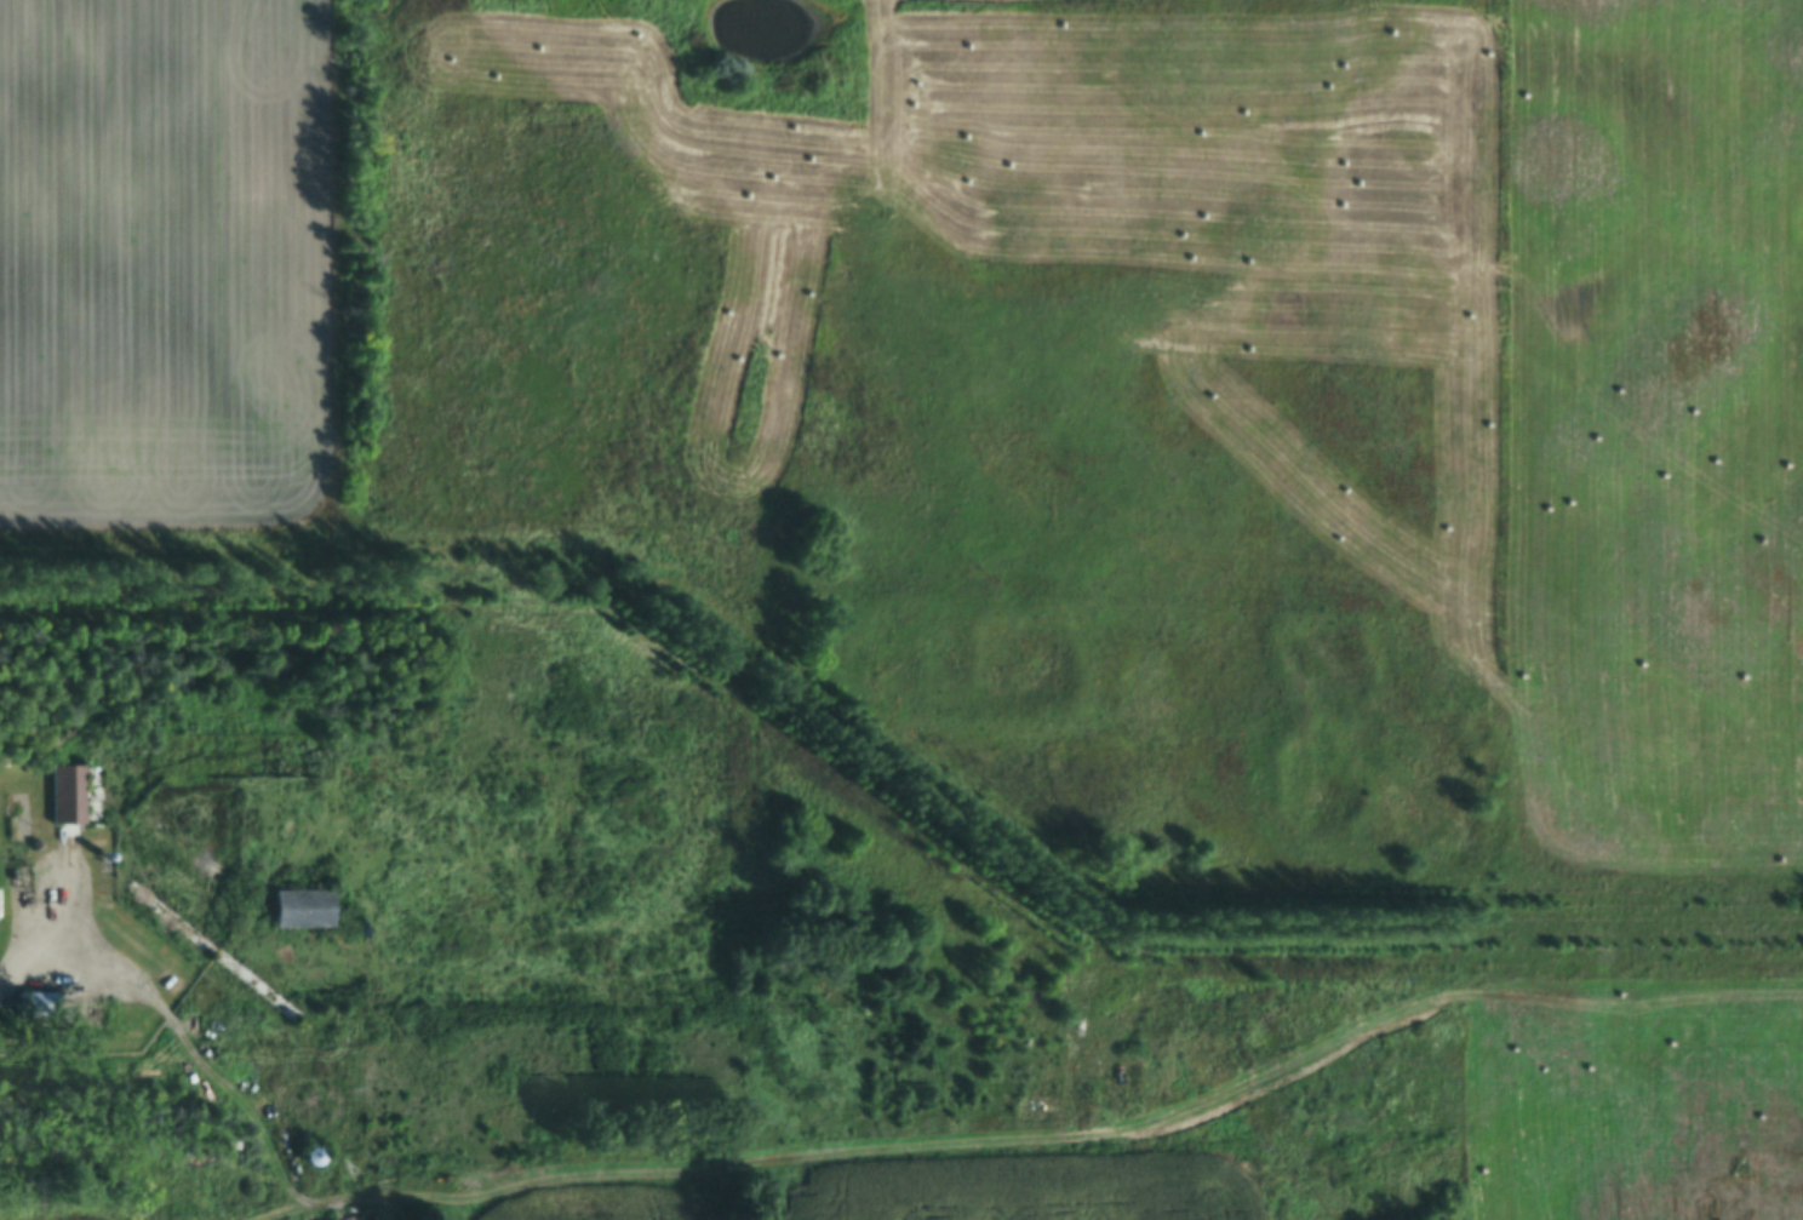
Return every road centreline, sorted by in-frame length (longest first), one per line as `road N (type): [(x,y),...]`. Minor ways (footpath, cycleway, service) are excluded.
road 1 (track): [(1098,1142),(840,1149),(792,1170),(712,1187),(282,1213)]
road 2 (track): [(109,998),(144,1012),(174,1050),(279,1128),(292,1185),(278,1219)]

